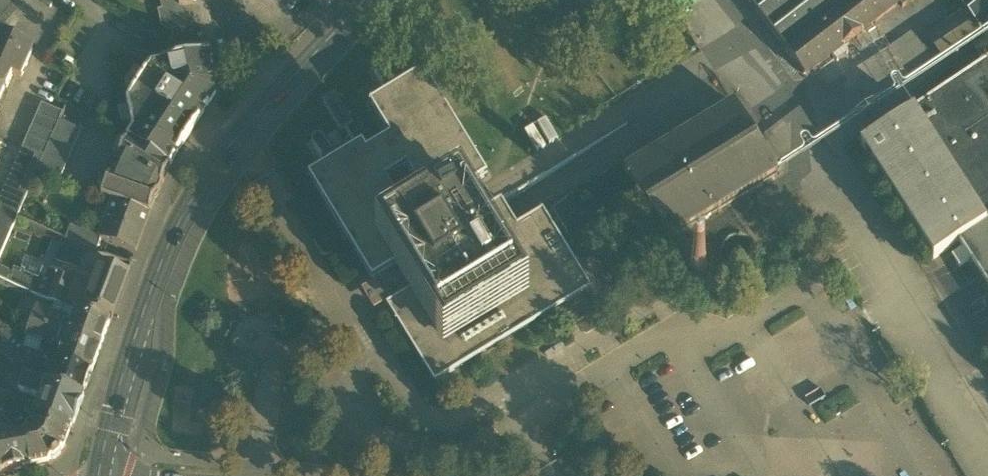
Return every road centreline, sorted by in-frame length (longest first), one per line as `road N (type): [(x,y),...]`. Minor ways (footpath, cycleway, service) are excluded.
road 1 (secondary): [(101,475),(180,219),(240,131)]
road 2 (secondary): [(240,131),(364,0)]
road 3 (residential): [(217,0),(240,131)]

